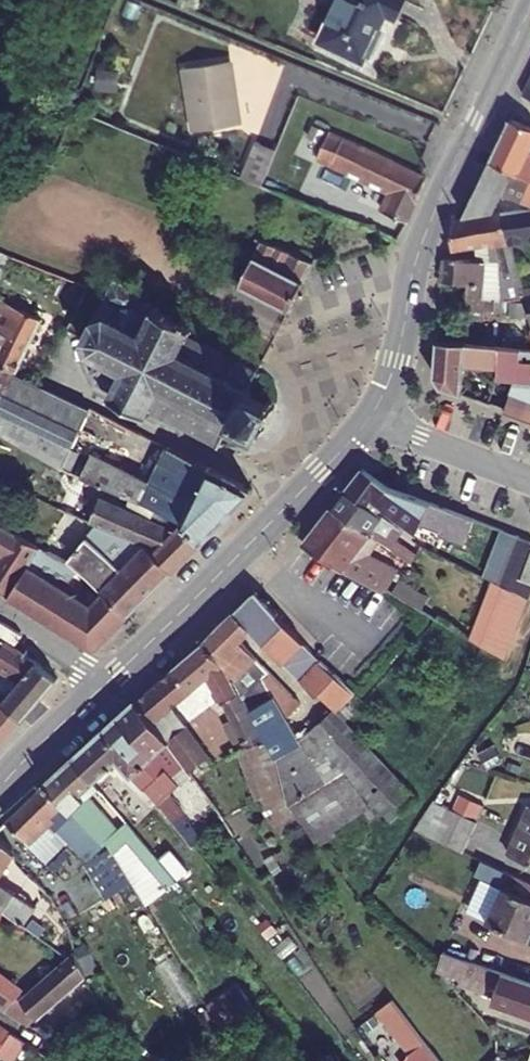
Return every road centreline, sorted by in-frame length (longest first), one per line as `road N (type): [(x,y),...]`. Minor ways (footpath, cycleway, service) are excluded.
road 1 (tertiary): [(370,414),(109,682)]
road 2 (tertiary): [(408,290),(426,229),(529,9)]
road 3 (residential): [(529,477),(370,414)]
road 4 (tertiary): [(109,682),(0,782)]
road 5 (tertiary): [(408,290),(395,361),(370,414)]
road 6 (tertiary): [(109,682),(0,613)]

